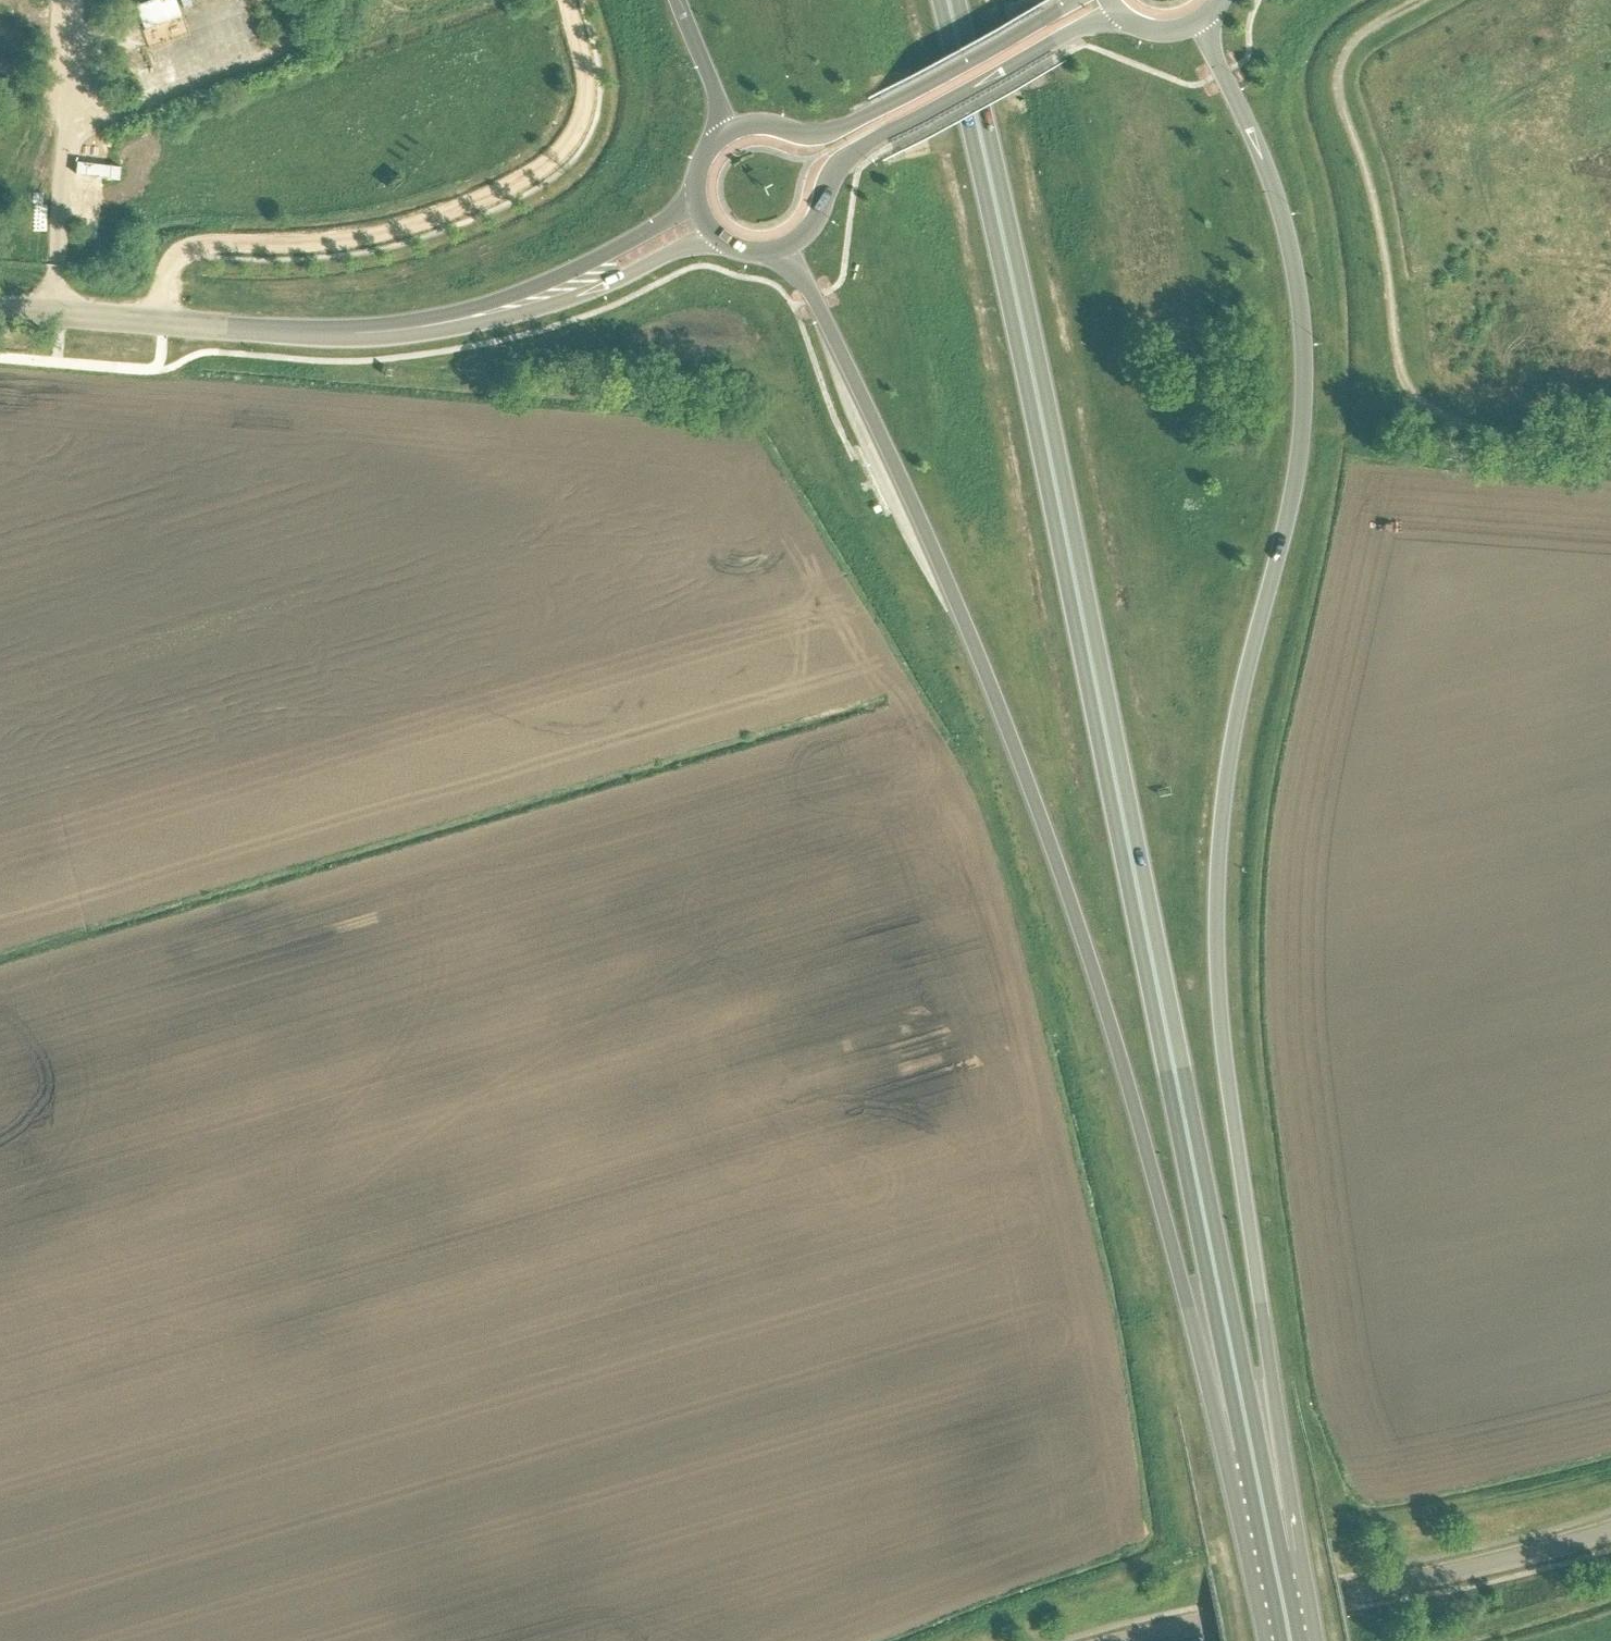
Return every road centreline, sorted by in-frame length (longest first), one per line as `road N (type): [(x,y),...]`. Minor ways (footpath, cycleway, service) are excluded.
road 1 (trunk): [(1273,1555),(1266,1368),(1226,1066),(1218,899),(1229,762),(1296,479),(1303,352),(1277,198),(1217,63),(1206,17)]
road 2 (trunk): [(951,0),(1251,1446)]
road 3 (trunk): [(770,252),(813,298),(976,650),(1087,949),(1185,1277),(1251,1446)]
road 4 (track): [(566,0),(586,78),(580,121),(560,153),(445,218),(377,235),(189,249),(170,258),(152,323)]
road 5 (tertiary): [(0,308),(332,334),(475,316)]
road 6 (primary): [(770,252),(814,222),(834,171),(859,149),(1080,26),(1123,18)]
road 7 (unclassified): [(1210,1622),(1610,1529)]
road 8 (primary): [(1072,0),(840,129),(813,135),(761,124),(721,137)]
road 9 (tertiary): [(475,316),(555,300),(719,239)]
road 10 (tertiary): [(696,194),(611,252),(475,316)]
road 11 (trunk): [(678,0),(716,94),(721,137)]

